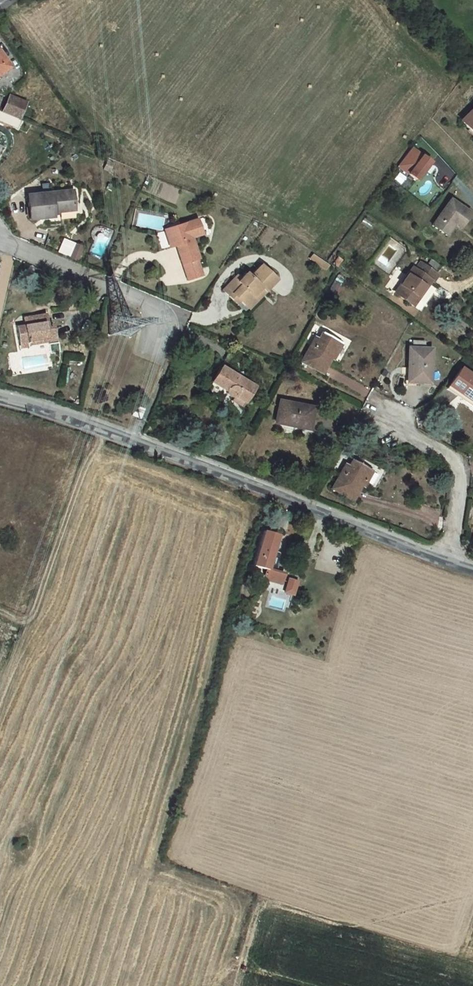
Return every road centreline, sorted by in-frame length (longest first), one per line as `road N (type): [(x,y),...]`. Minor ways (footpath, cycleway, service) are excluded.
road 1 (unclassified): [(0,407),(242,486),(453,571)]
road 2 (residential): [(0,256),(164,324)]
road 3 (residential): [(384,437),(457,479),(453,571)]

